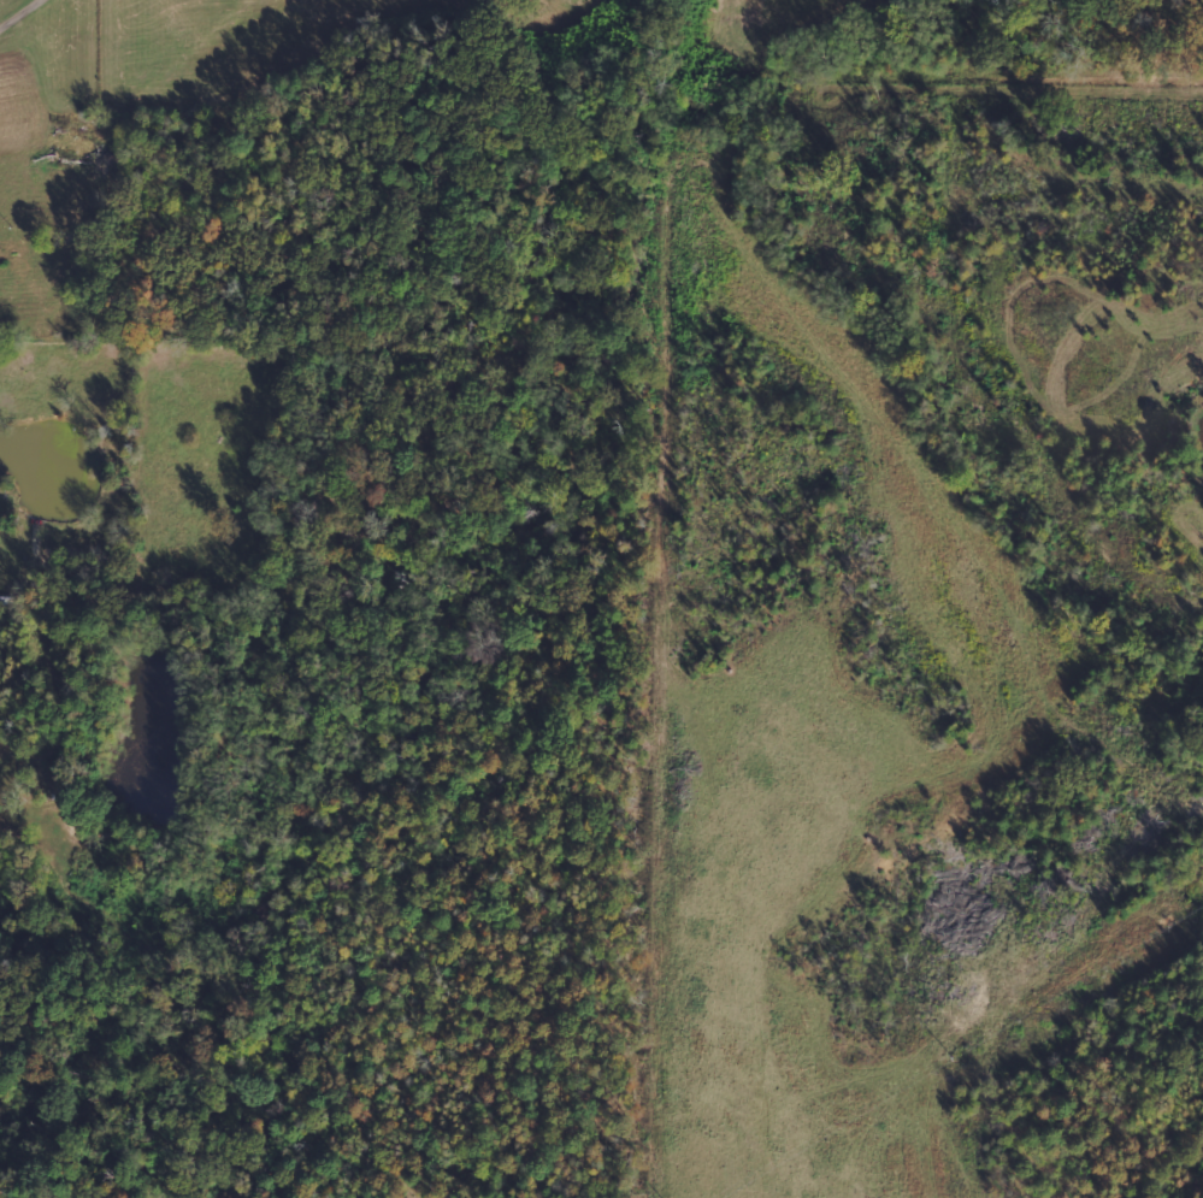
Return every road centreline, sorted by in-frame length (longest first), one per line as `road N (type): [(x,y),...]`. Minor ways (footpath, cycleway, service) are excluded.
road 1 (residential): [(0,183),(35,92),(37,0)]

